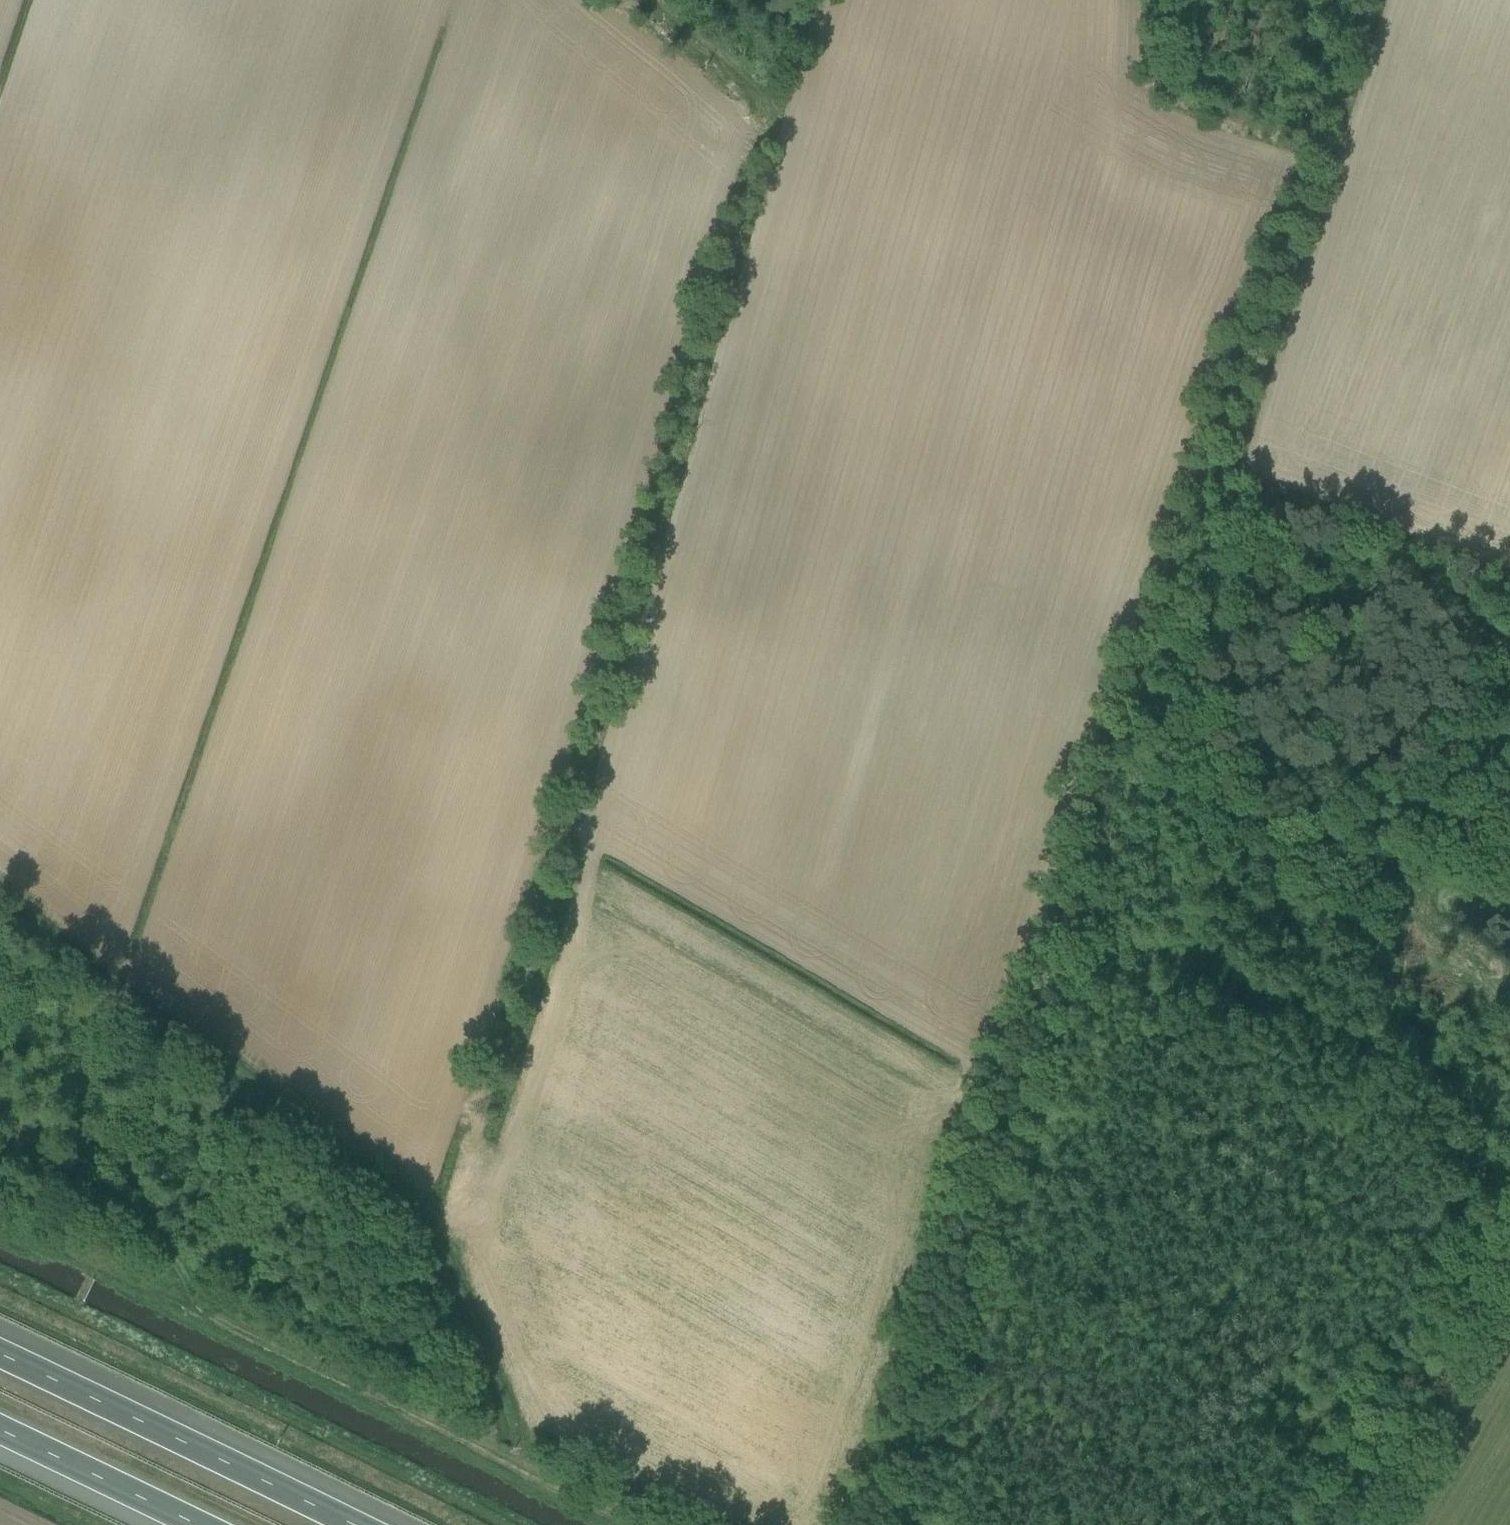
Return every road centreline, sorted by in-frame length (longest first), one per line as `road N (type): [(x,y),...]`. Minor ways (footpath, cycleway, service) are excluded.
road 1 (track): [(207,1322),(620,1524)]
road 2 (motorway): [(343,1524),(0,1356)]
road 3 (track): [(0,1045),(162,1227),(207,1322)]
road 4 (track): [(1360,1524),(1509,1272)]
road 5 (track): [(435,1248),(503,1469)]
road 6 (track): [(0,1225),(207,1322)]
road 7 (motorway): [(0,1442),(174,1524)]

